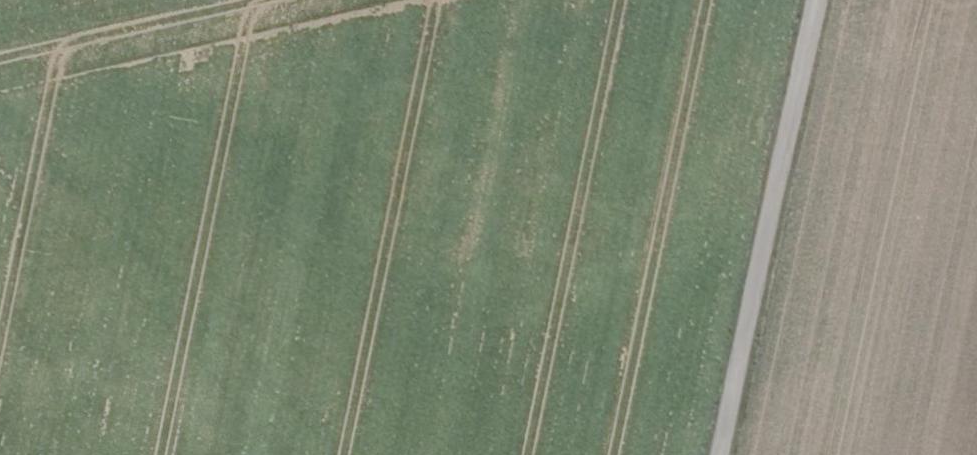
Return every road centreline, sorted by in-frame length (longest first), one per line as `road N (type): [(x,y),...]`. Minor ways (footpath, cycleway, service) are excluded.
road 1 (unclassified): [(724,454),(815,0)]

